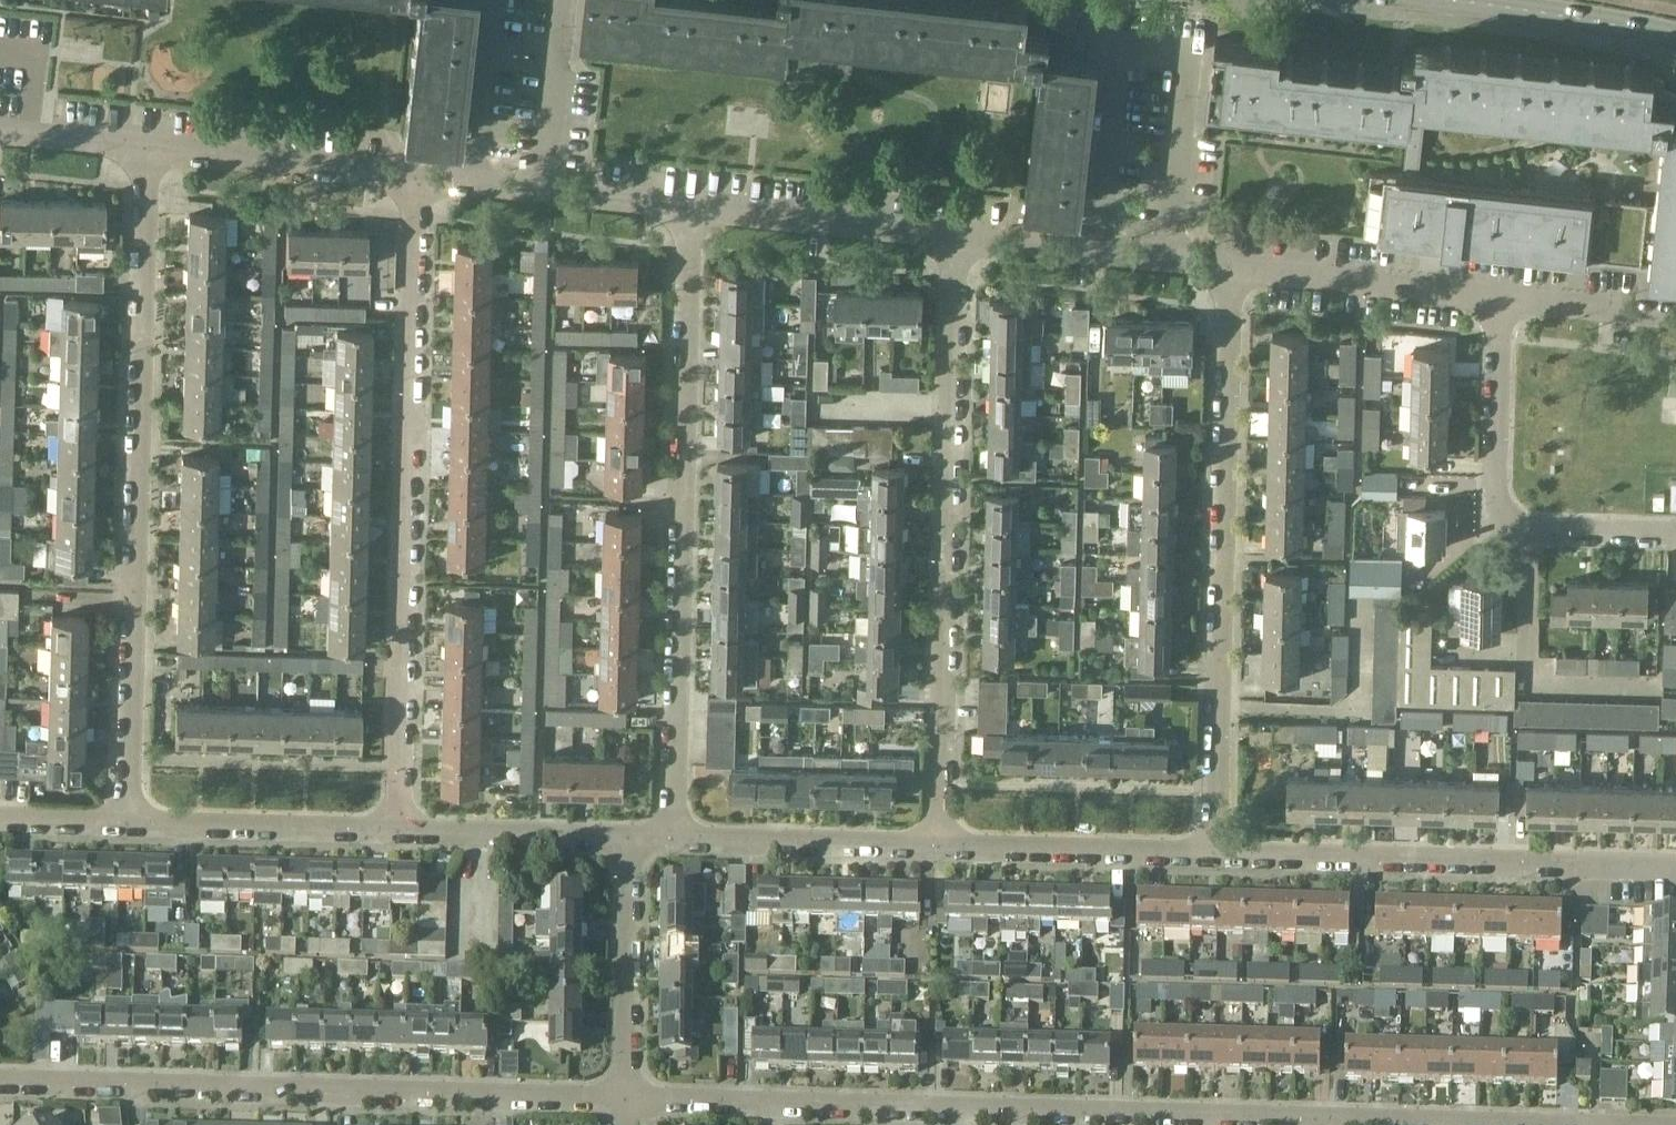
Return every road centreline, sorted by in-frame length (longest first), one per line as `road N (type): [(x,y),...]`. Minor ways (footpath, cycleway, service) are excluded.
road 1 (residential): [(1639,1124),(628,1100)]
road 2 (residential): [(129,820),(149,142)]
road 3 (residential): [(398,833),(429,181)]
road 4 (residential): [(673,841),(689,206)]
road 5 (residential): [(628,1100),(0,1086)]
road 6 (residential): [(943,848),(960,233)]
road 7 (residential): [(1214,854),(1235,275)]
road 8 (residential): [(1099,248),(1123,47),(1191,56),(1168,261)]
road 9 (residential): [(1214,854),(1675,869)]
road 10 (residential): [(1675,535),(1509,524),(1499,508),(1505,303)]
road 11 (residential): [(429,181),(149,142)]
road 12 (residential): [(960,233),(689,206)]
road 13 (residential): [(1505,303),(1235,275)]
road 14 (residential): [(943,848),(1214,854)]
road 15 (residential): [(673,841),(943,848)]
road 16 (residential): [(129,820),(398,833)]
road 17 (residential): [(628,1100),(628,840)]
road 18 (residential): [(398,833),(628,840)]
road 19 (secondary): [(1675,32),(1462,0)]
road 20 (residential): [(563,0),(546,182)]
road 21 (residential): [(475,177),(497,0)]
road 22 (residential): [(1675,314),(1505,303)]
road 23 (residential): [(149,142),(0,127)]
road 24 (residential): [(689,206),(546,182)]
road 25 (residential): [(1099,248),(960,233)]
road 26 (residential): [(0,813),(129,820)]

